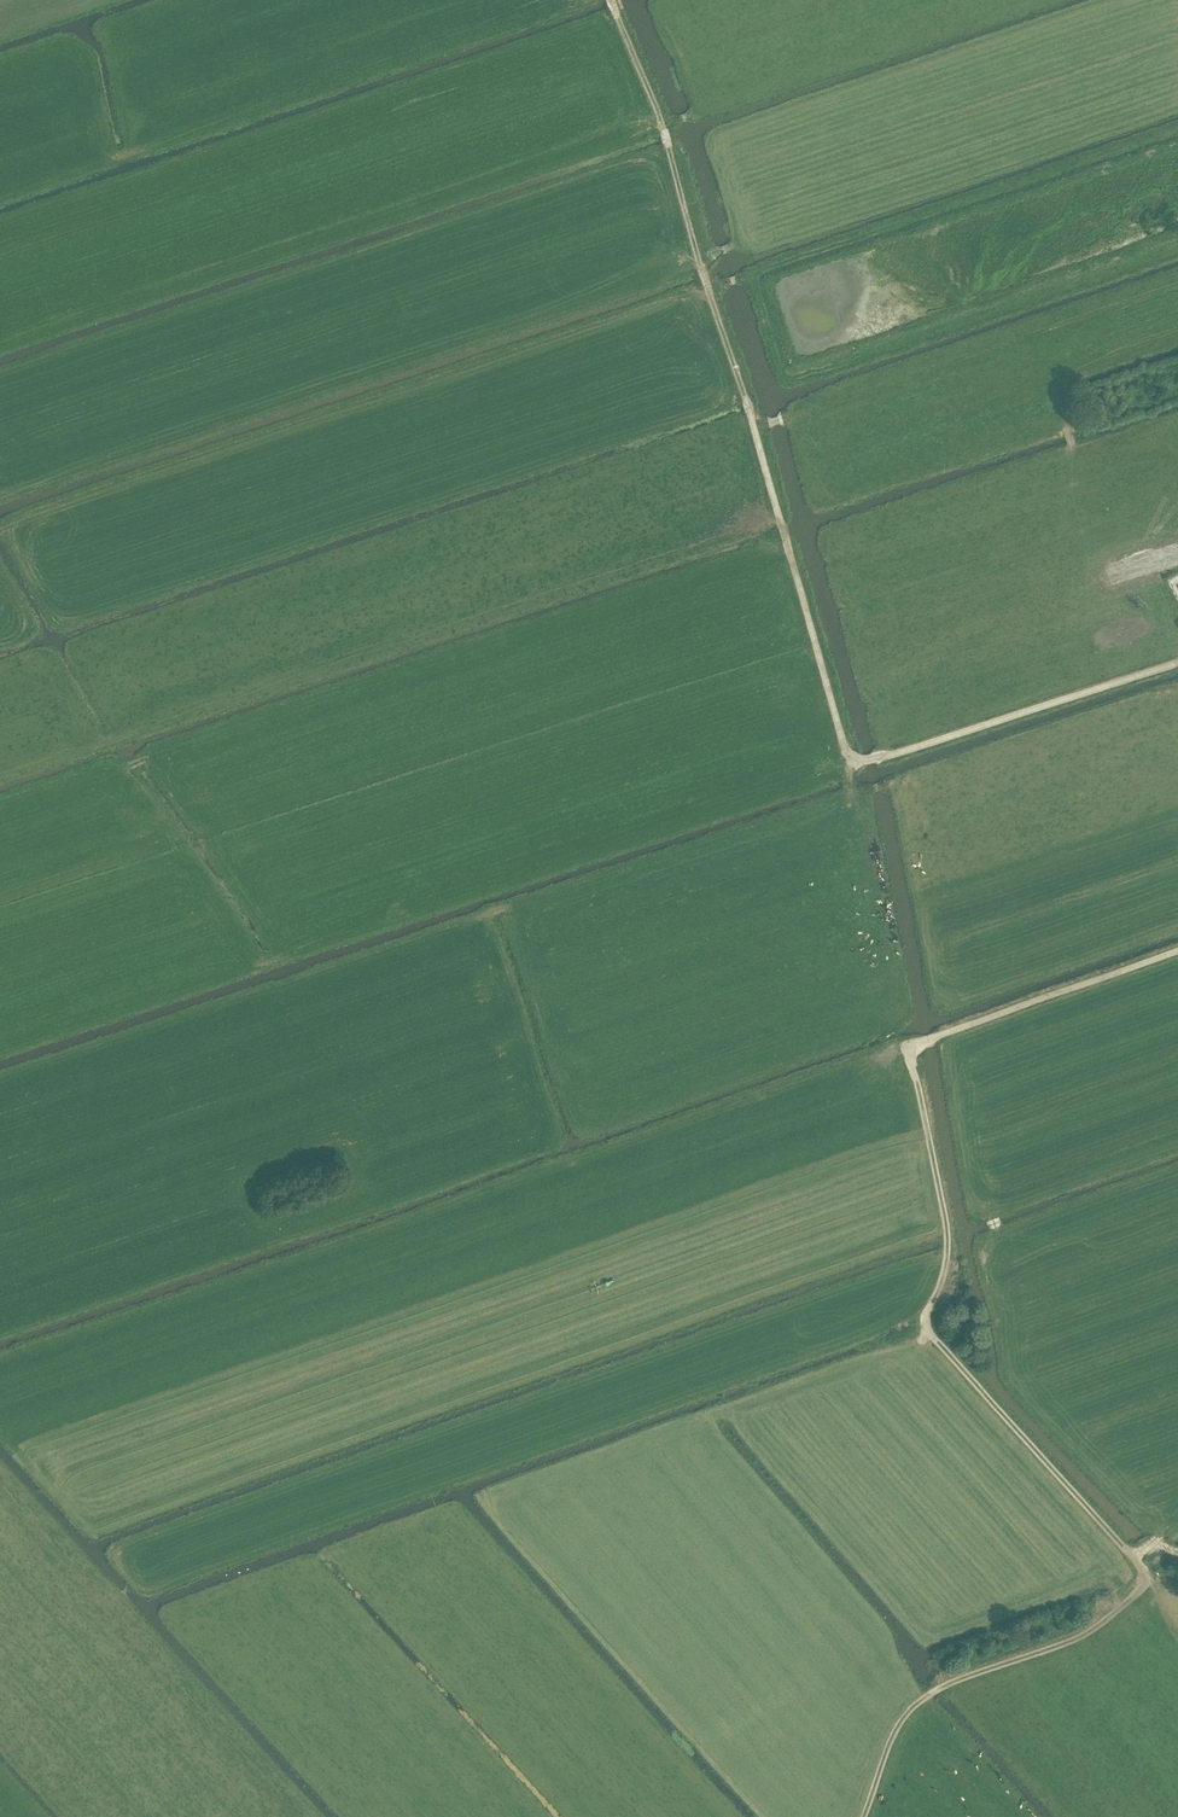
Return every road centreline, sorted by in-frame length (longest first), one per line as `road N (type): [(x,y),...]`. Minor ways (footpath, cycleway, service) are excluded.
road 1 (track): [(1177,1551),(1153,1544),(1137,1555),(1123,1547),(929,1337),(925,1320),(948,1255),(909,1055),(911,1046),(1177,951)]
road 2 (track): [(613,0),(665,126),(849,756),(864,765)]
road 3 (track): [(735,249),(0,501)]
road 4 (track): [(1177,665),(864,765)]

